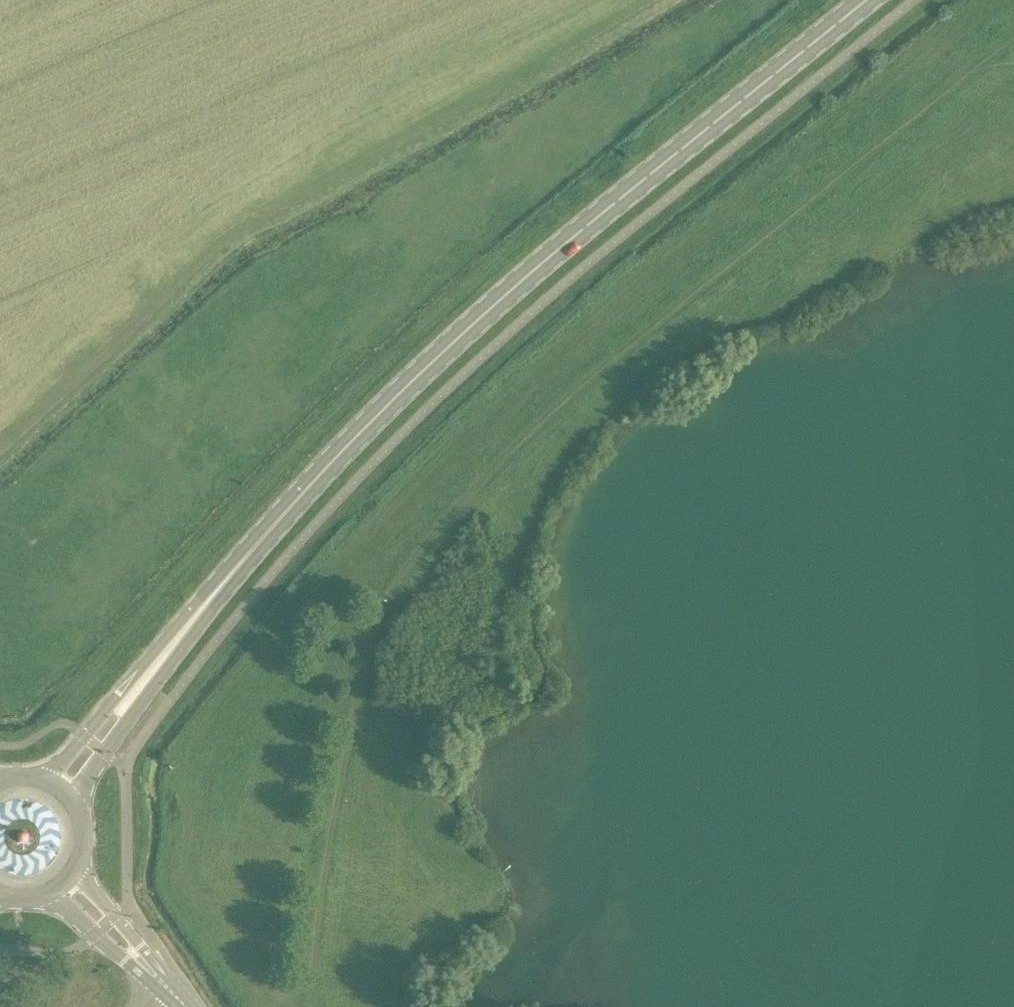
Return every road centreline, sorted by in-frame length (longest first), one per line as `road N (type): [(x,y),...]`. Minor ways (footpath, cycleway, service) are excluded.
road 1 (secondary): [(60,791),(211,593),(346,444),(587,225),(868,0)]
road 2 (tertiary): [(42,893),(166,988)]
road 3 (tertiary): [(166,988),(74,866)]

